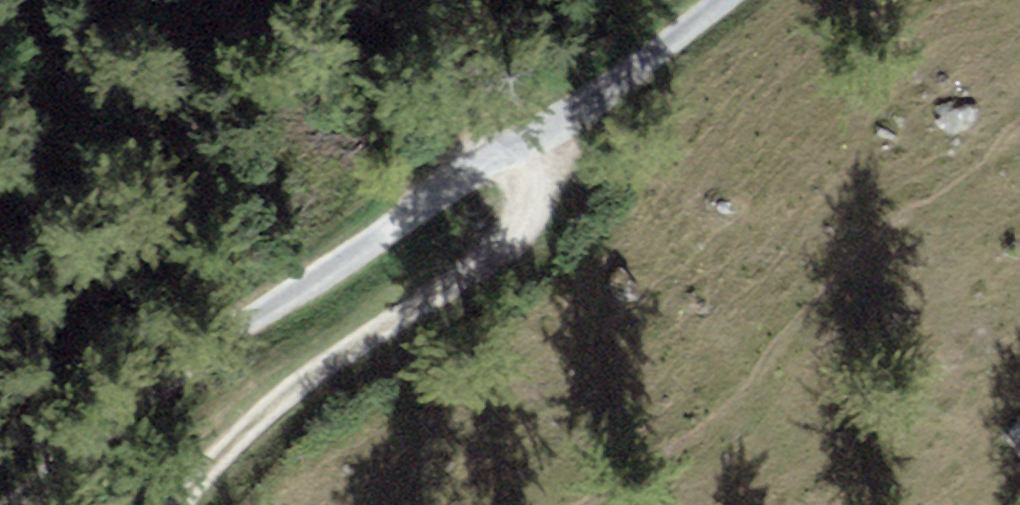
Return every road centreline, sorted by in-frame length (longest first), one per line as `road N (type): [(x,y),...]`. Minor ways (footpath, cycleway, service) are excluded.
road 1 (unclassified): [(721,0),(573,114),(170,374),(18,504)]
road 2 (track): [(186,504),(289,395),(530,228),(548,197),(546,155),(534,138)]

